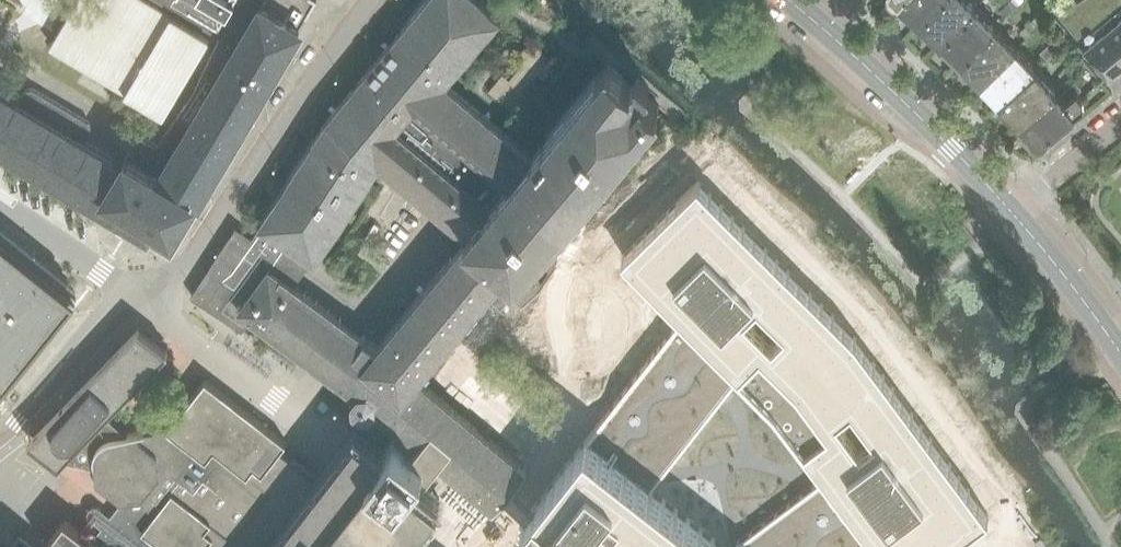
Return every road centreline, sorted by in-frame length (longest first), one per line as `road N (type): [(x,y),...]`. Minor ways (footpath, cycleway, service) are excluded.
road 1 (secondary): [(1011,210),(788,0)]
road 2 (secondary): [(1113,343),(1011,210)]
road 3 (residential): [(1120,119),(1011,210)]

